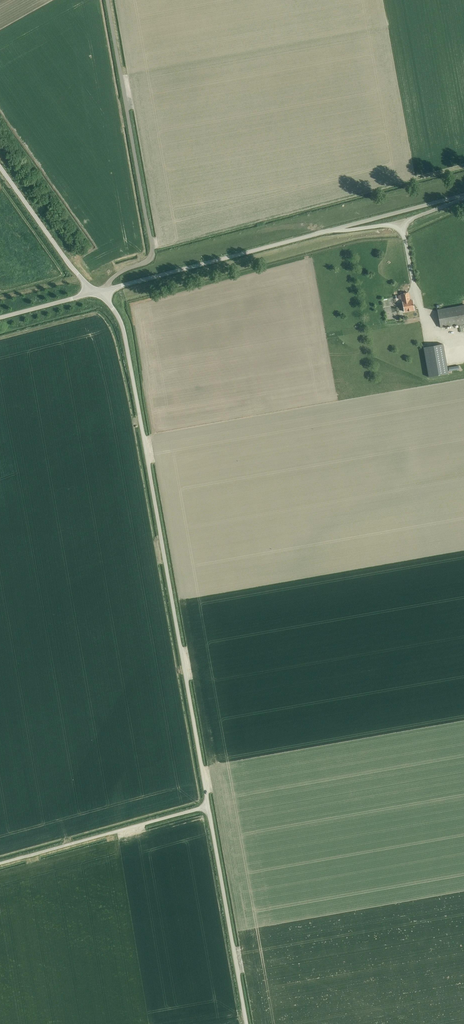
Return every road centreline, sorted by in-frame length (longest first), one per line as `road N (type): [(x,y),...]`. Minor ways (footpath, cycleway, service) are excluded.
road 1 (unclassified): [(208,806),(123,327),(104,291)]
road 2 (unclassified): [(104,291),(463,195)]
road 3 (unclassified): [(107,0),(151,250),(104,291)]
road 4 (unclassified): [(247,1023),(208,806)]
road 5 (unclassified): [(0,863),(208,806)]
road 6 (unclassified): [(91,294),(0,167)]

